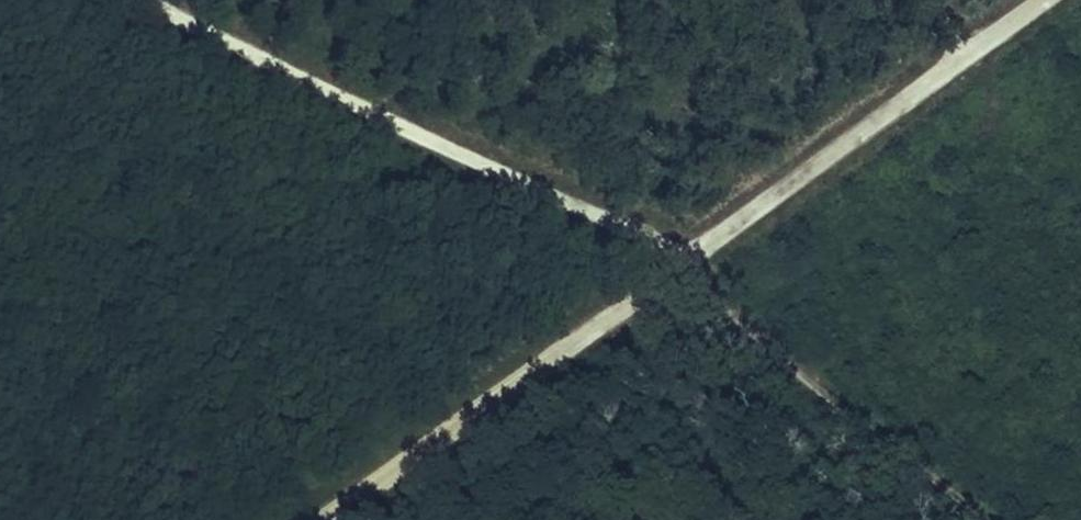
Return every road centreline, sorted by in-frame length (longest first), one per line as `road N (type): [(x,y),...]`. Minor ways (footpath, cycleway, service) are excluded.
road 1 (track): [(1041,0),(323,519)]
road 2 (track): [(680,267),(140,0)]

